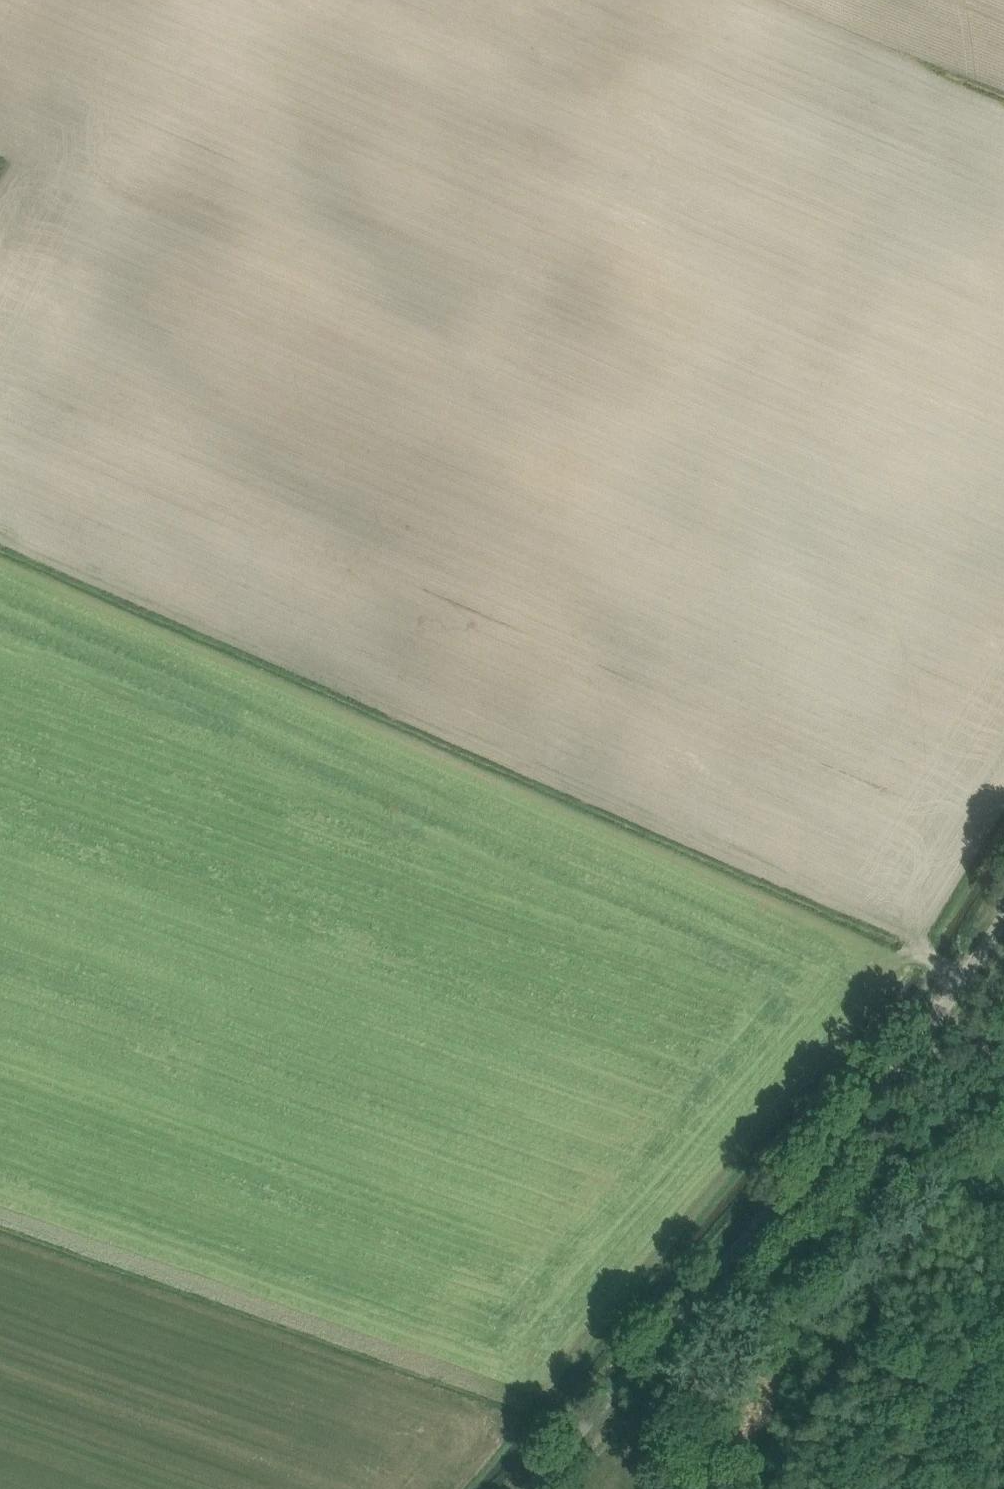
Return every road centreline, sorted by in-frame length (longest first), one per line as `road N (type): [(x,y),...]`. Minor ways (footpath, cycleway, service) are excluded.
road 1 (unclassified): [(517,1488),(915,1038),(1003,908)]

